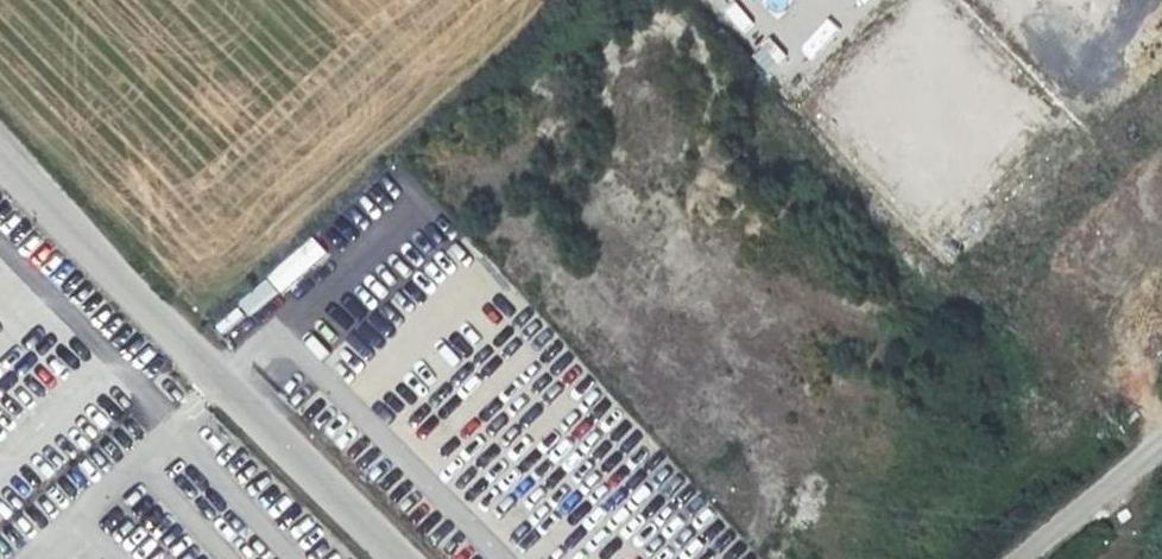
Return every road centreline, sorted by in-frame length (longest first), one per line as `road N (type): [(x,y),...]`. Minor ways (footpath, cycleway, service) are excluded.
road 1 (unclassified): [(391,558),(0,164)]
road 2 (unclassified): [(1161,447),(1023,558)]

